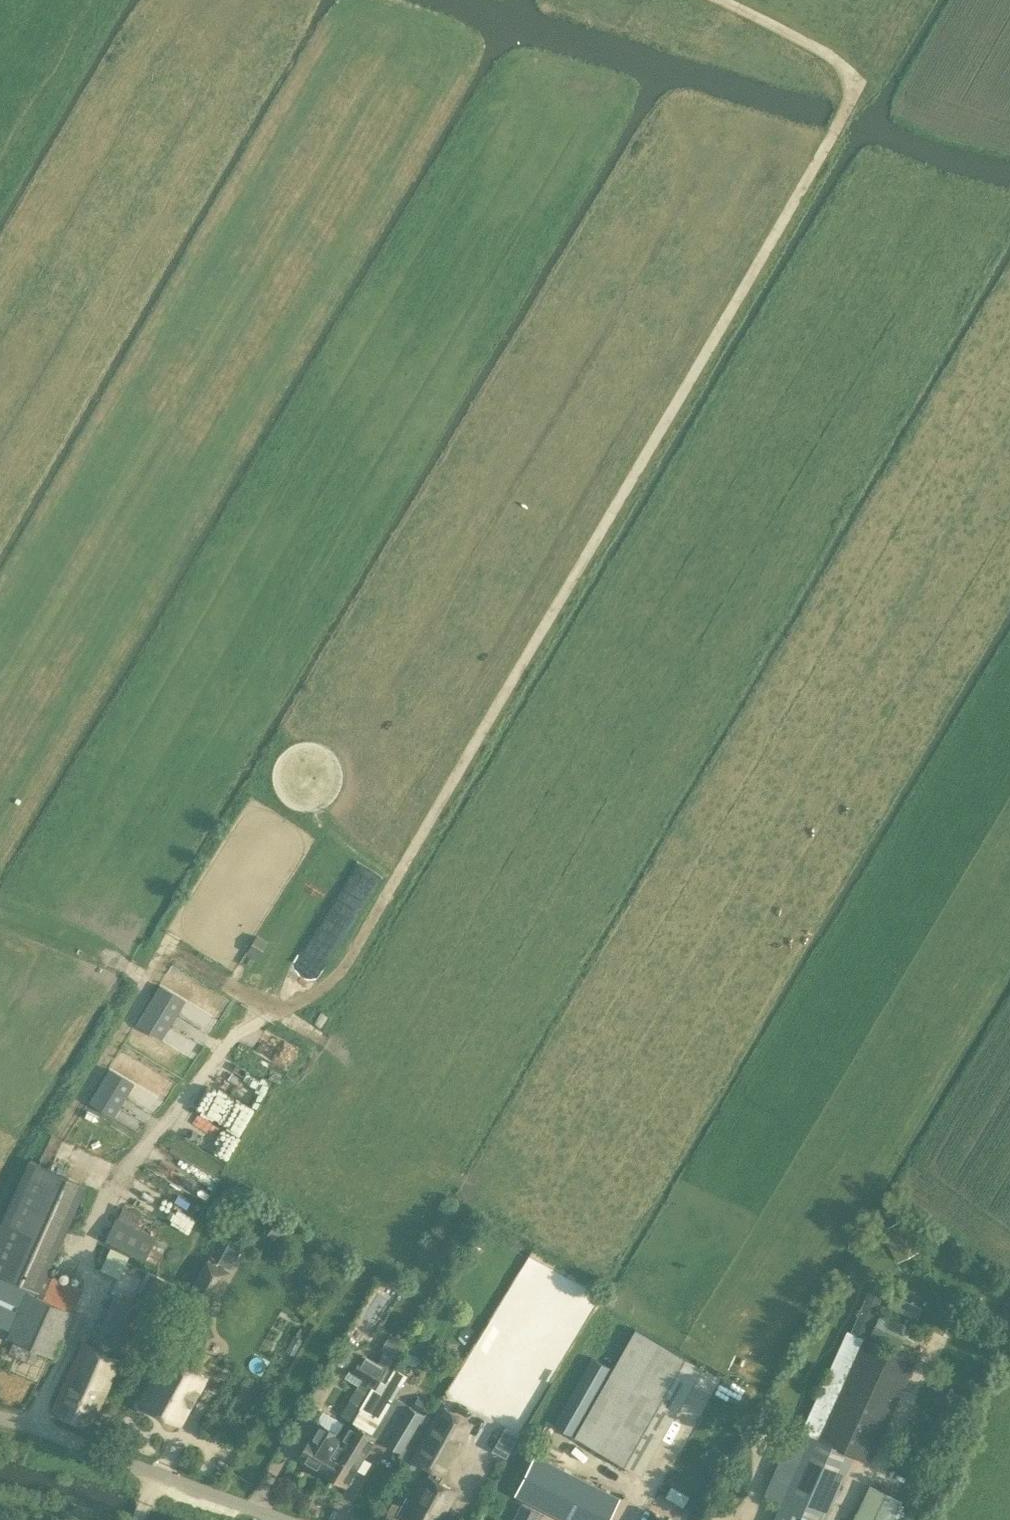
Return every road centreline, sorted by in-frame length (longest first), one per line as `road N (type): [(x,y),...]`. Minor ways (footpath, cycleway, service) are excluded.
road 1 (track): [(34,1426),(97,1293),(82,1244),(133,1156),(235,1040),(335,985),(853,96),(852,72),(719,0)]
road 2 (unclassified): [(286,1519),(0,1417)]

